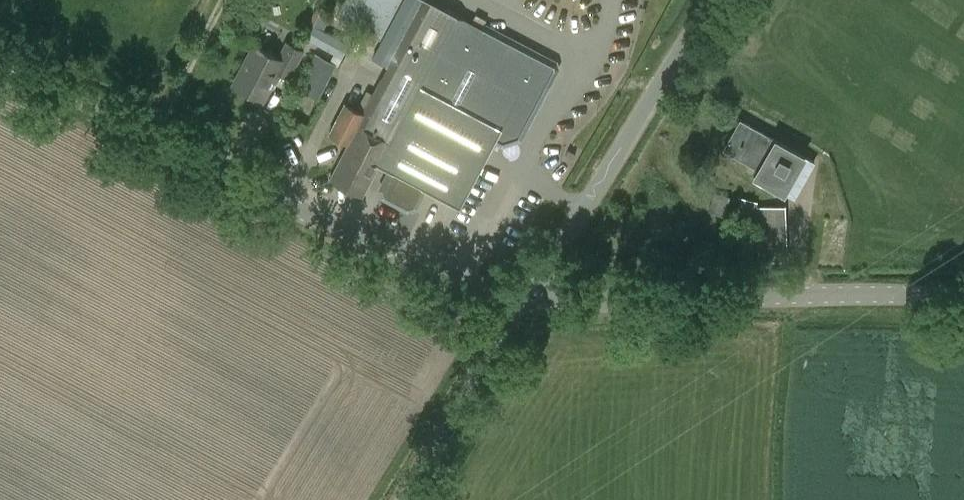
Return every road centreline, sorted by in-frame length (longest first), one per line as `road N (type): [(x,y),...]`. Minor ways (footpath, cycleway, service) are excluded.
road 1 (tertiary): [(522,300),(417,267),(0,50)]
road 2 (tertiary): [(963,293),(522,300)]
road 3 (unclassified): [(522,300),(707,0)]
road 4 (unclassified): [(402,499),(522,300)]

